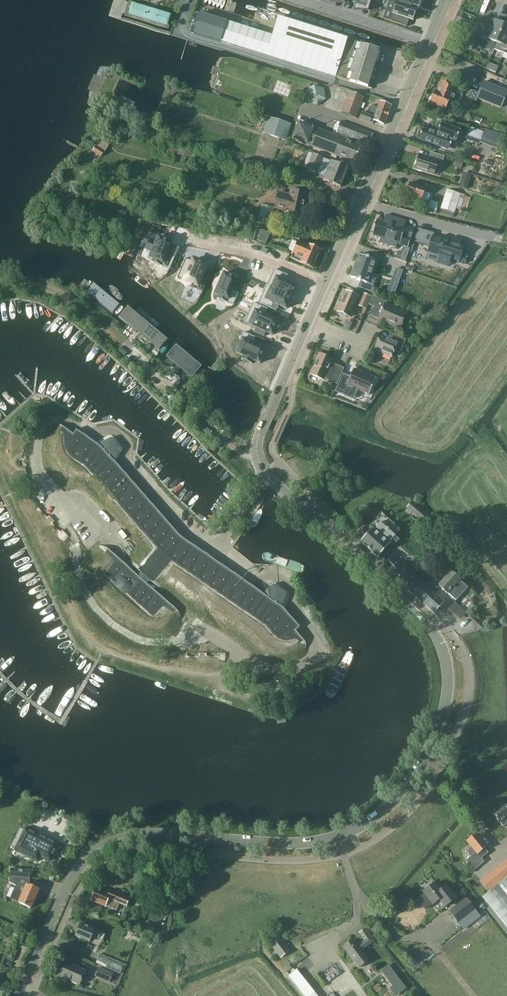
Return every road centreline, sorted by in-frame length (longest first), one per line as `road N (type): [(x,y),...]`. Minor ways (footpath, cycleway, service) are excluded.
road 1 (tertiary): [(18,995),(57,905),(105,840),(139,833),(264,843),(336,837),(390,804),(436,732),(450,684),(442,644),(259,462),(260,432),(309,320)]
road 2 (tertiary): [(359,203),(428,42)]
road 3 (residential): [(359,203),(499,239)]
road 4 (residential): [(192,242),(259,255),(324,284)]
road 5 (residential): [(428,42),(296,0)]

